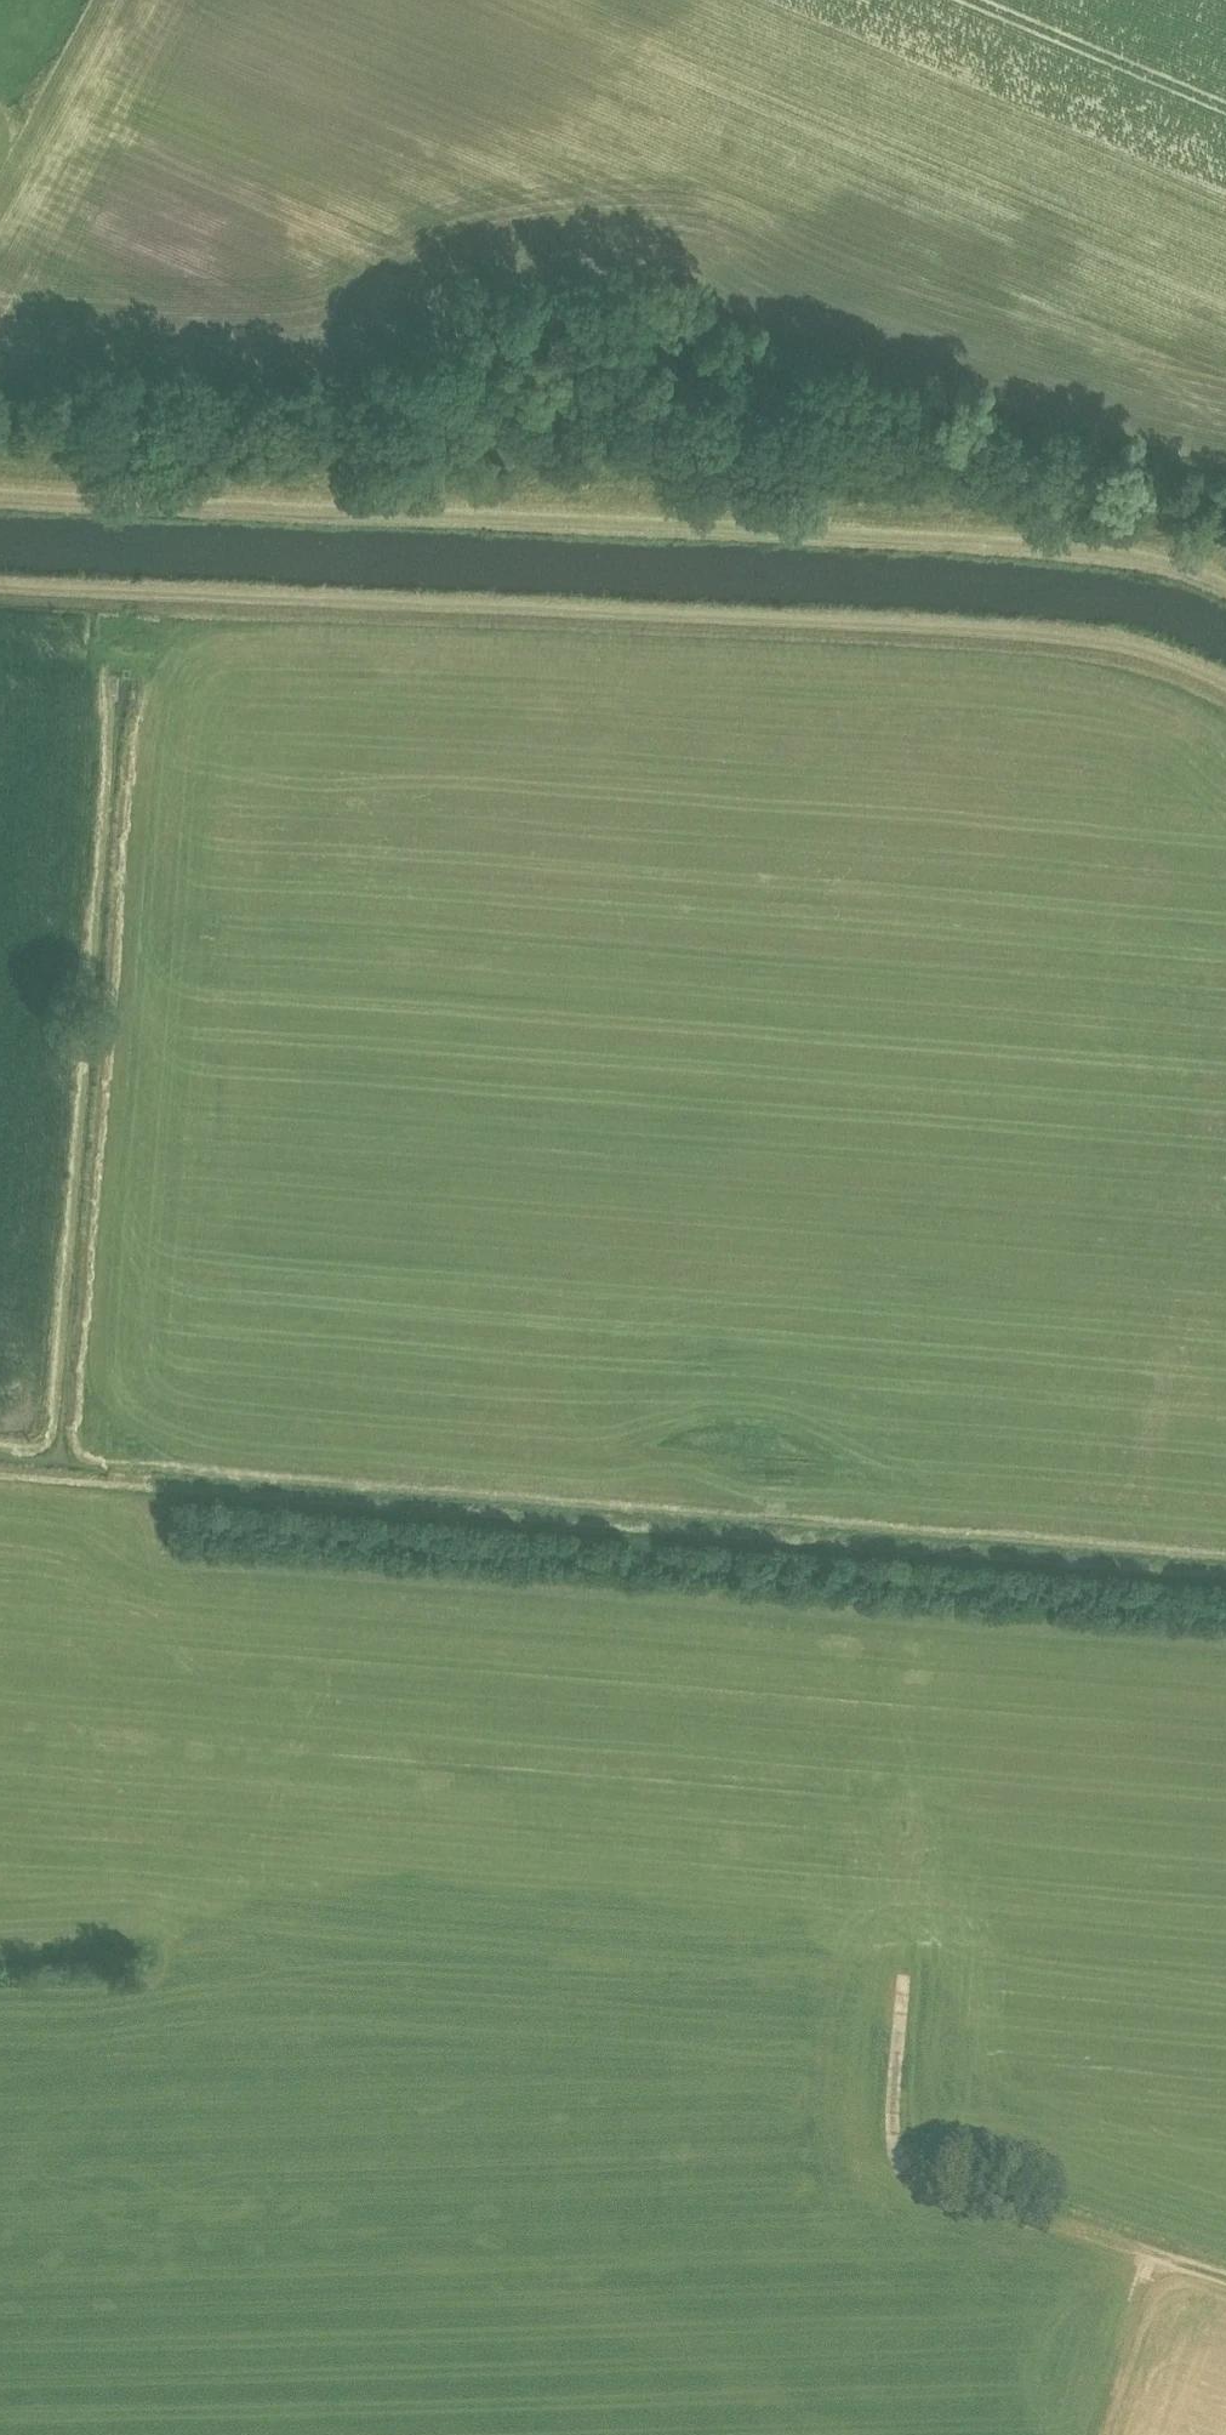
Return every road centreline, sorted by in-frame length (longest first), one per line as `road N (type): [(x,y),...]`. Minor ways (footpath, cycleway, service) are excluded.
road 1 (track): [(1225,2278),(928,2192),(905,2176),(893,2140),(912,1788)]

